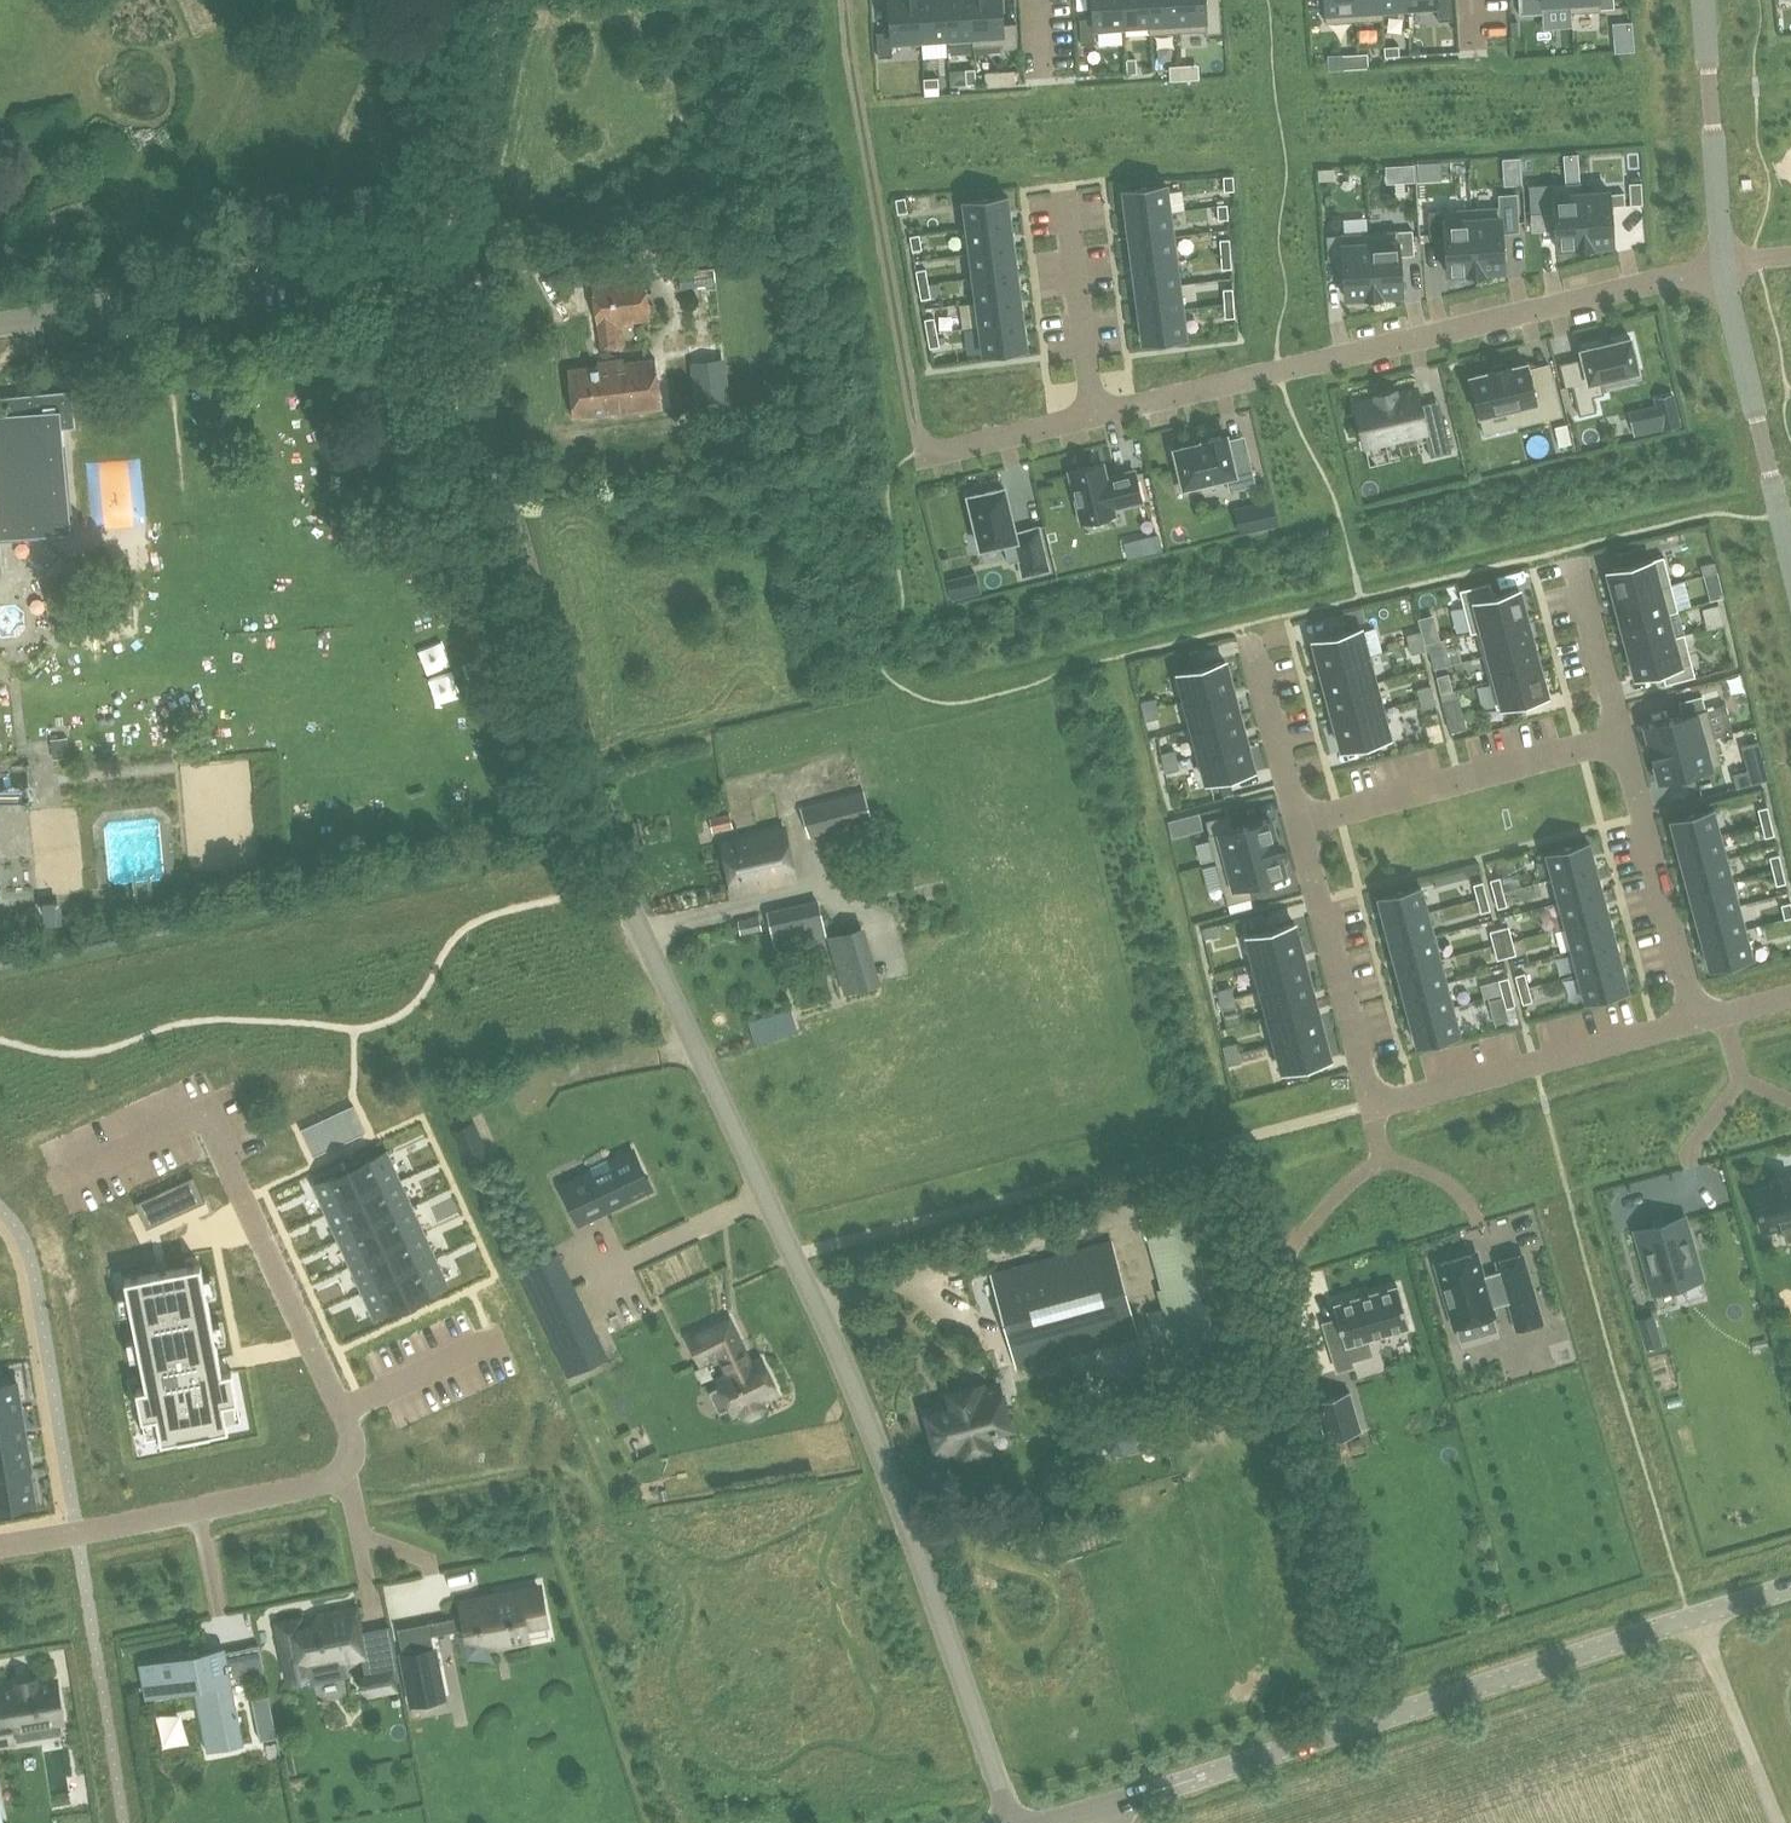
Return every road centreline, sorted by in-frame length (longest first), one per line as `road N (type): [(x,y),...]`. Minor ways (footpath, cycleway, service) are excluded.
road 1 (residential): [(1011,1822),(847,1369),(608,852),(490,437),(466,237)]
road 2 (residential): [(1107,1802),(1790,1587)]
road 3 (residential): [(228,1167),(351,1433),(347,1466),(324,1484),(0,1546)]
road 4 (residential): [(1095,414),(1723,264)]
road 5 (residential): [(1297,824),(1361,1067),(1380,1092),(1413,1095),(1695,1021)]
road 6 (residential): [(0,325),(466,237)]
road 7 (residential): [(1297,824),(1621,737)]
road 8 (residential): [(1790,558),(1723,264)]
road 9 (residential): [(1695,1021),(1621,737)]
road 10 (residential): [(1723,264),(1703,0)]
road 11 (residential): [(466,237),(511,0)]
road 12 (residential): [(1095,414),(1064,193)]
road 13 (residential): [(1250,645),(1297,824)]
road 14 (residential): [(1621,737),(1576,564)]
road 15 (residential): [(933,450),(1095,414)]

